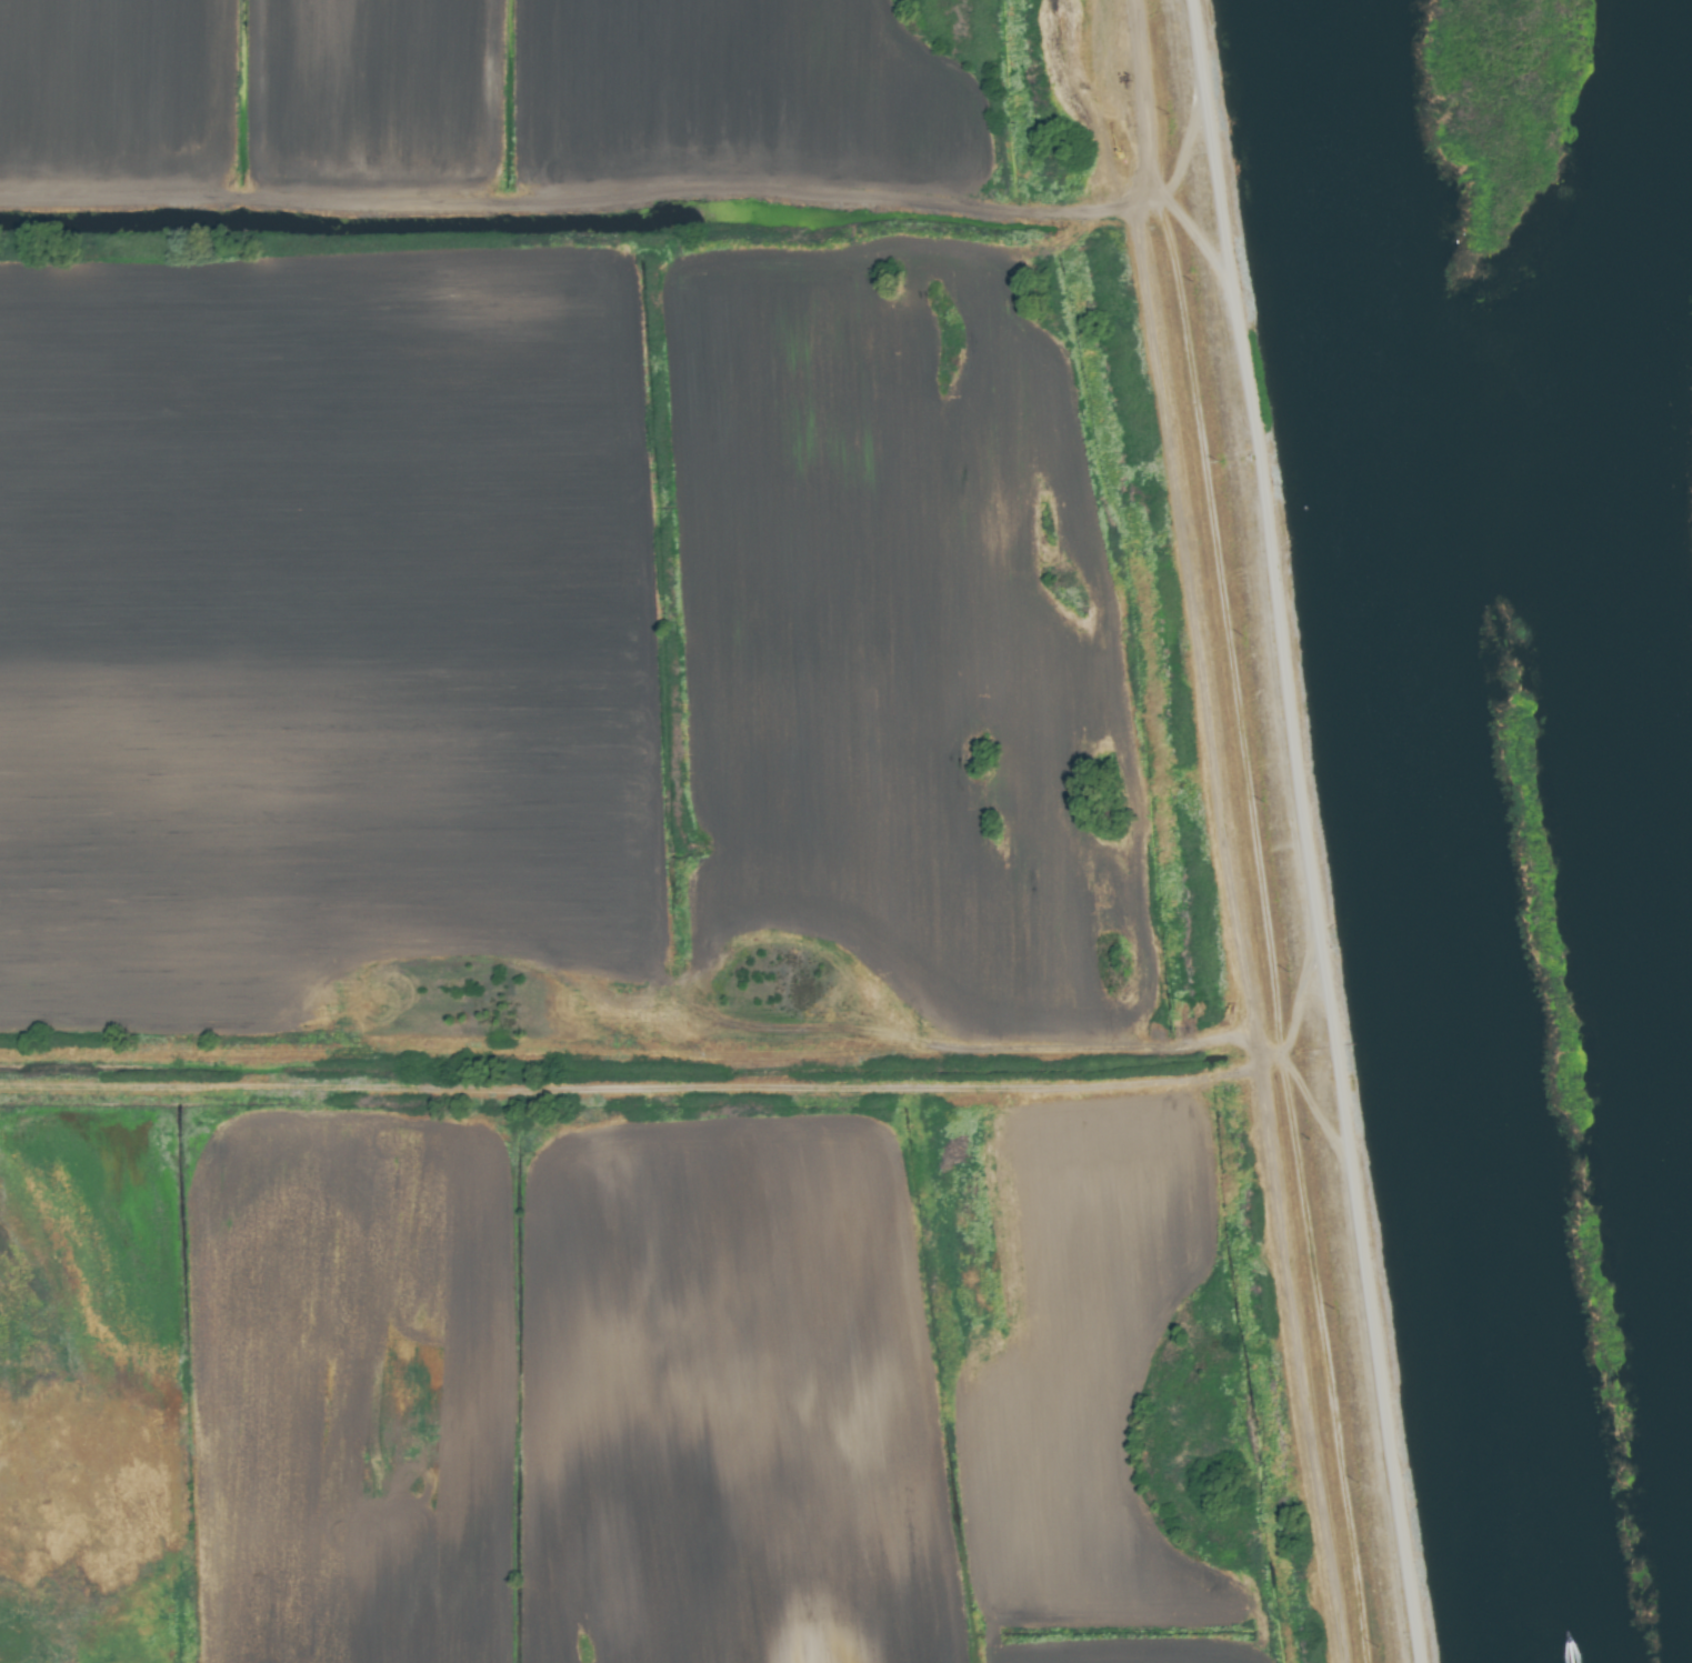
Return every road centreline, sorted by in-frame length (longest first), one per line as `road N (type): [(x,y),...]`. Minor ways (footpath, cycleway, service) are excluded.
road 1 (residential): [(1171,0),(1234,459),(1384,1321),(1424,1662)]

